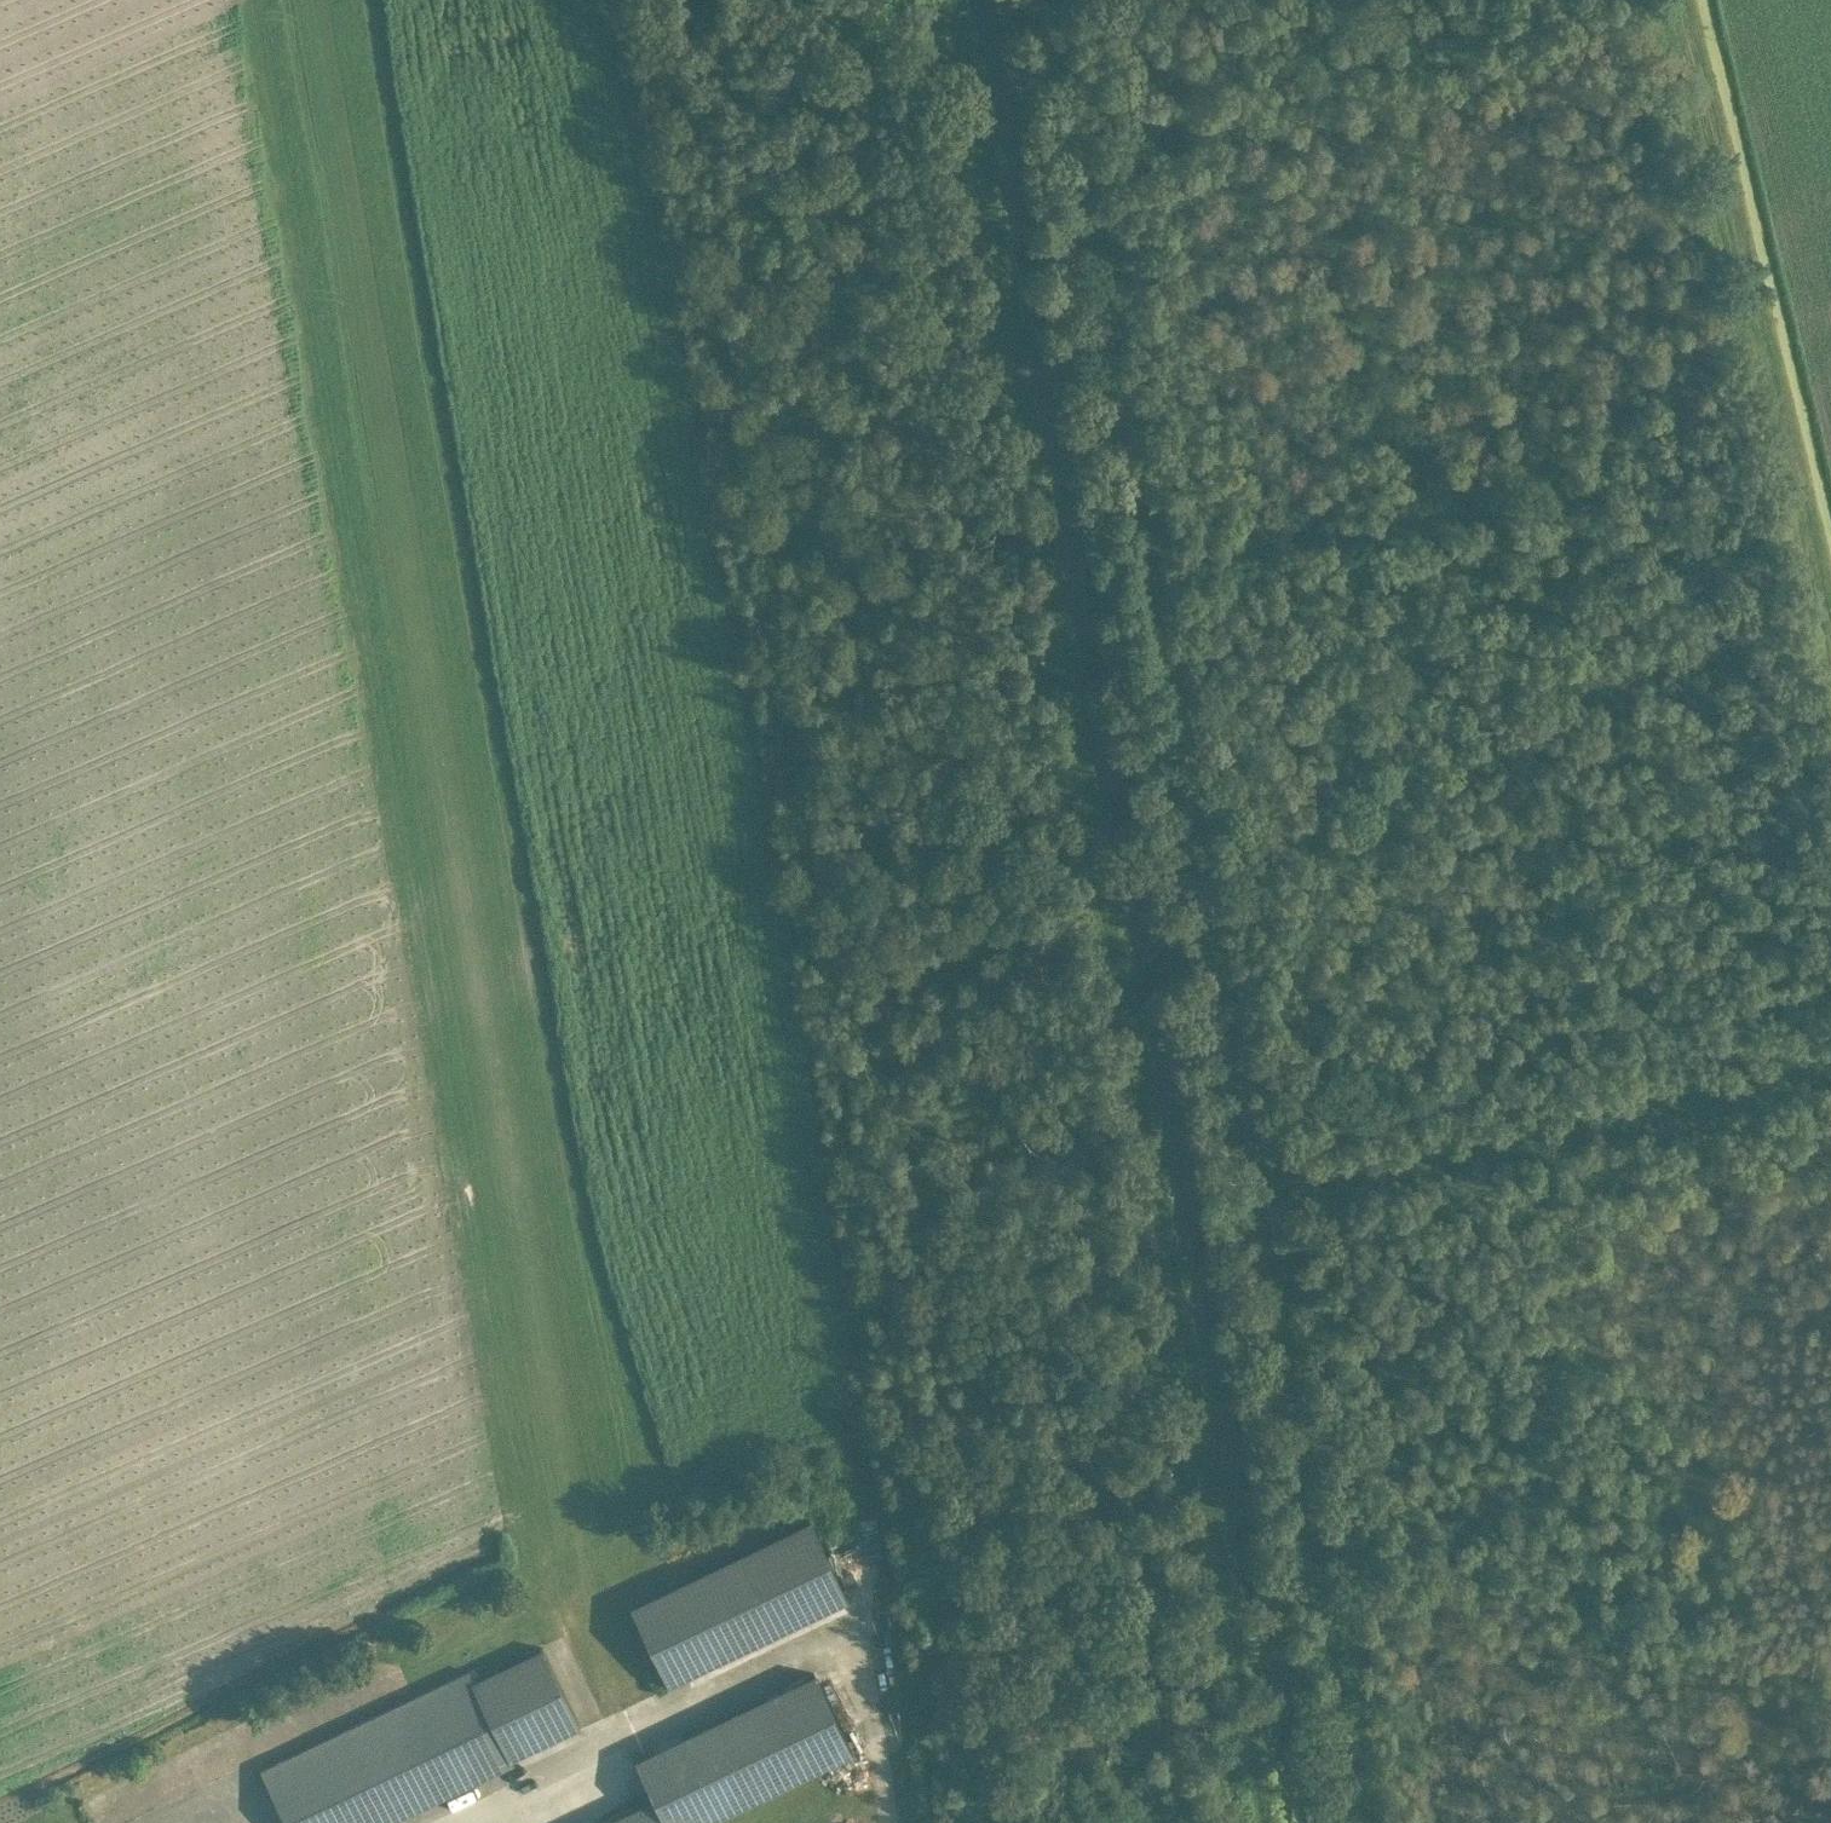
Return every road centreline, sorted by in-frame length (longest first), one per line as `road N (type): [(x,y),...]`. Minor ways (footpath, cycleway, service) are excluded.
road 1 (track): [(1217,1609),(1101,899),(1084,885),(1077,838),(1089,822),(948,0)]
road 2 (track): [(1830,595),(1694,0)]
road 3 (track): [(1253,1822),(1235,1759),(1217,1609)]

